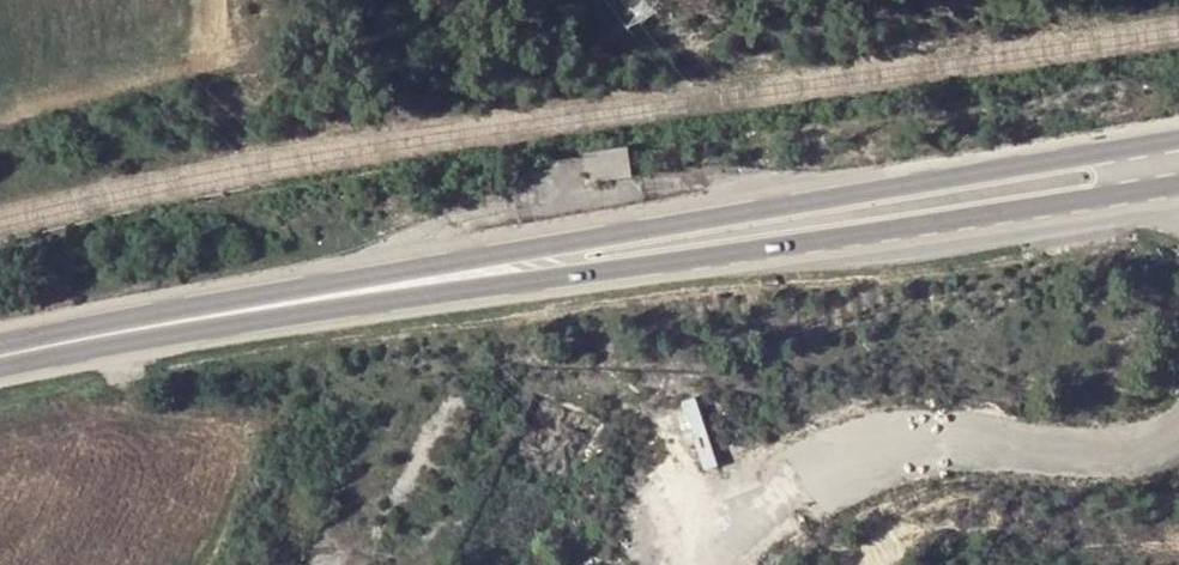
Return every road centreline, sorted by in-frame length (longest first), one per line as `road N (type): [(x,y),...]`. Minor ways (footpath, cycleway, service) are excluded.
road 1 (secondary): [(1178,141),(420,267),(3,358)]
road 2 (secondary): [(3,358),(1178,184)]

